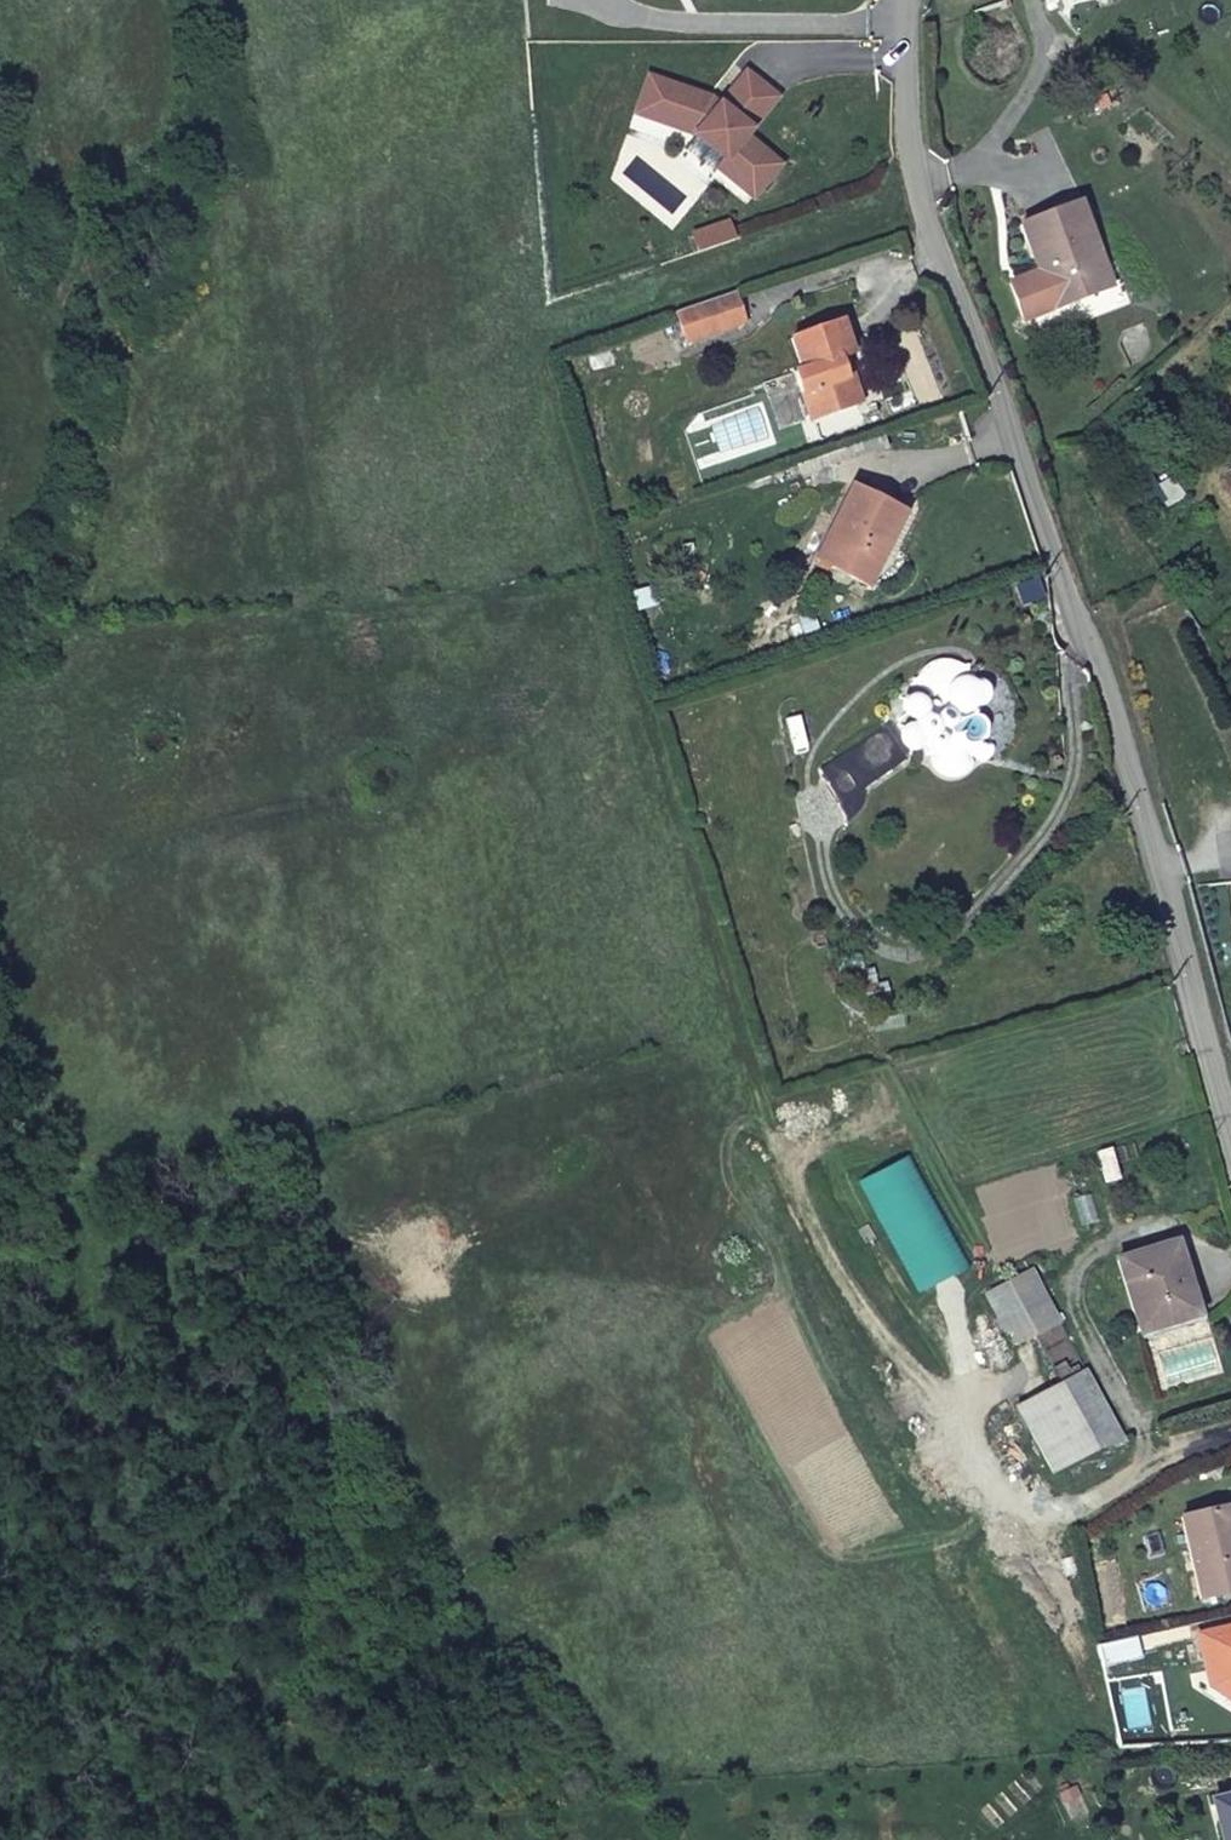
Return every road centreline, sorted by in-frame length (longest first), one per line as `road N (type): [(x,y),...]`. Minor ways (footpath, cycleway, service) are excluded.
road 1 (unclassified): [(1230,1087),(920,205),(906,94),(913,0)]

